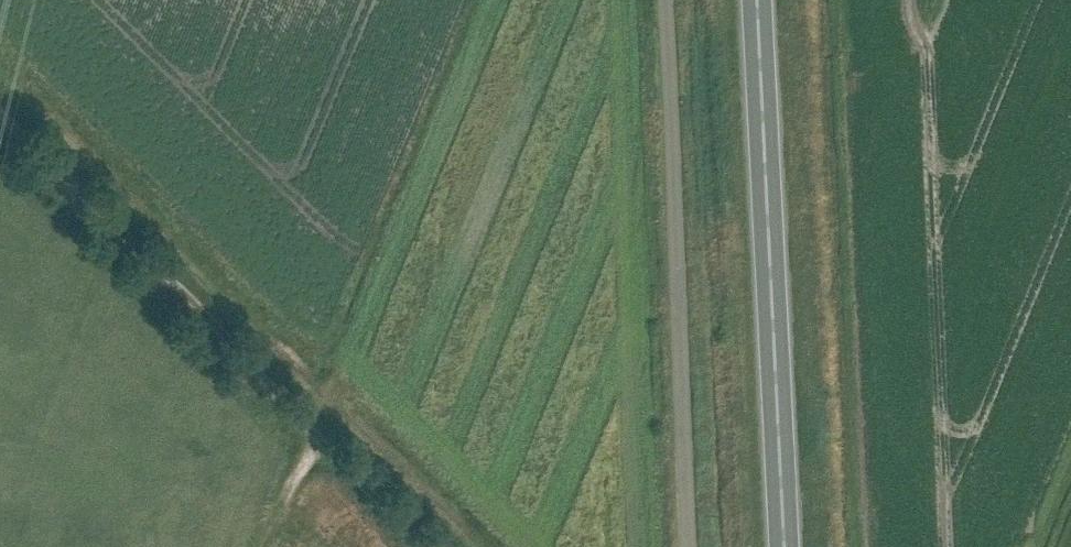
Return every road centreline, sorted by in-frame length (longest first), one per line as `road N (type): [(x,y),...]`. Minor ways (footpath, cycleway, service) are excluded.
road 1 (track): [(0,119),(419,546)]
road 2 (trunk): [(784,546),(756,0)]
road 3 (unclassified): [(687,546),(663,0)]

